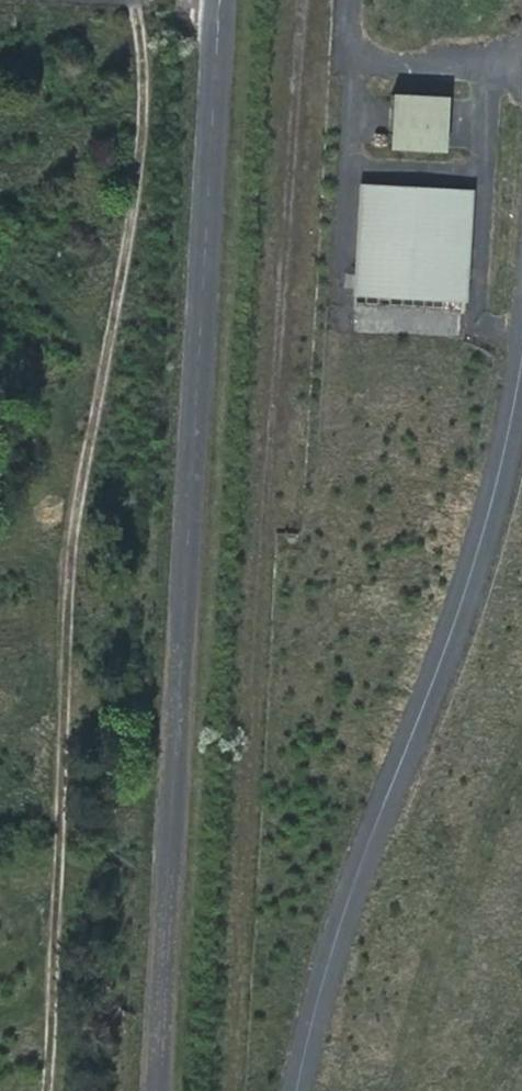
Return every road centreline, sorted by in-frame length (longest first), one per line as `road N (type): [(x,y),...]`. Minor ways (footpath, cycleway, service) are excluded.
road 1 (track): [(111,0),(142,39),(144,92),(139,170),(73,545),(47,1090)]
road 2 (unclassified): [(160,1090),(223,0)]

